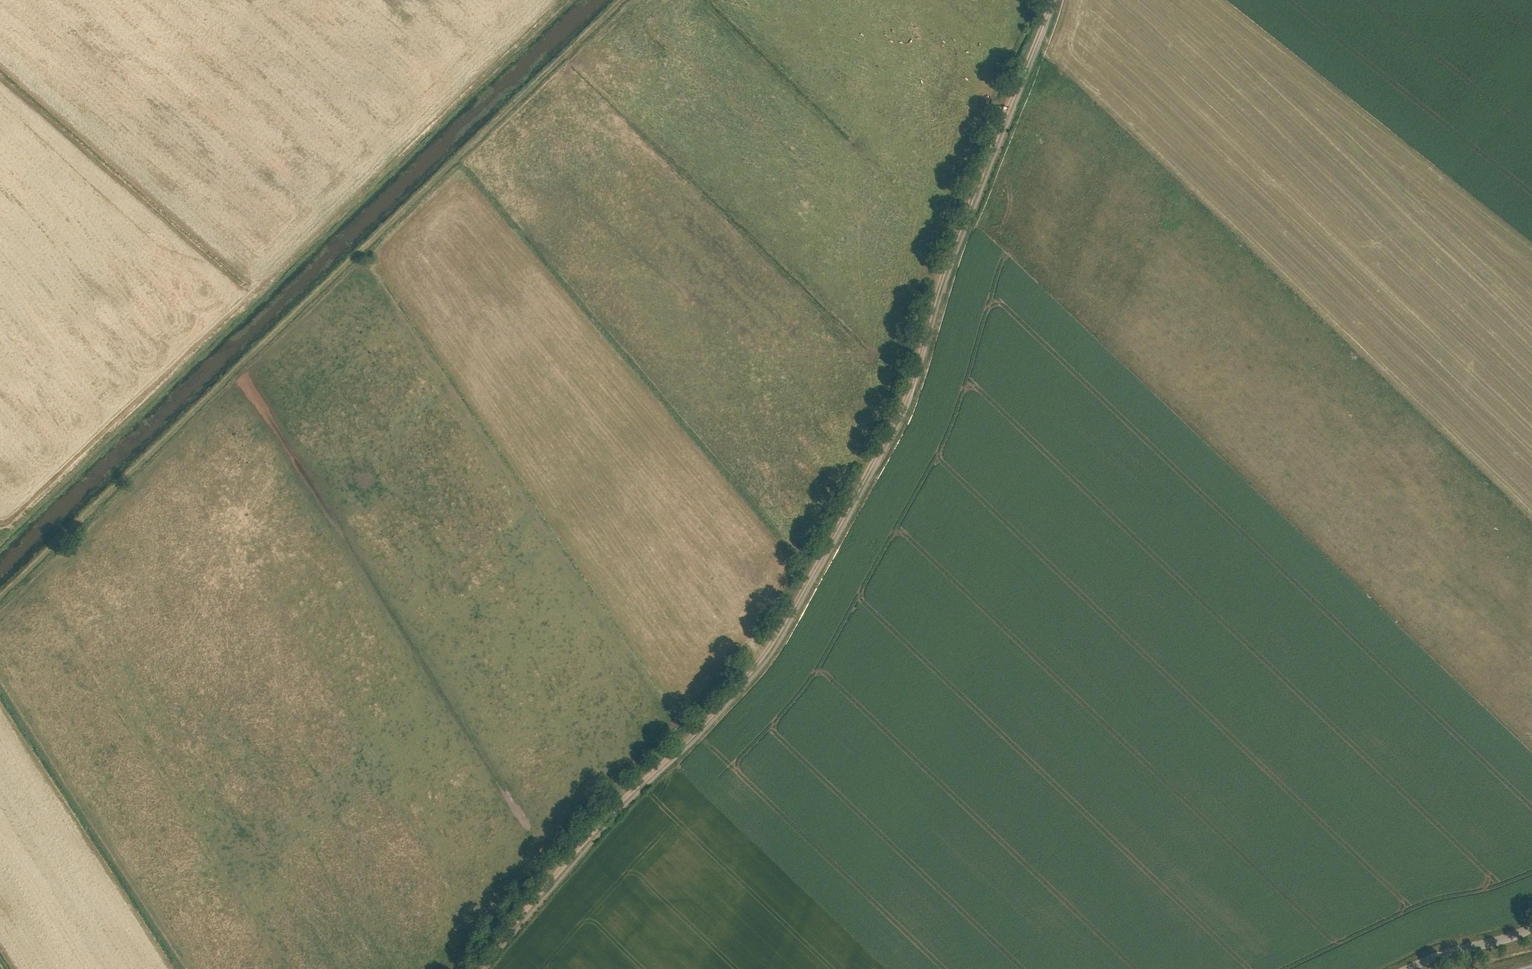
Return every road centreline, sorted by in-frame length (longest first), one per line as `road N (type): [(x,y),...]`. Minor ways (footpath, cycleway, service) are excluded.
road 1 (track): [(475,968),(624,796),(744,676),(780,625),(896,417),(942,273),(1048,0)]
road 2 (unclassified): [(1408,968),(1531,928)]

